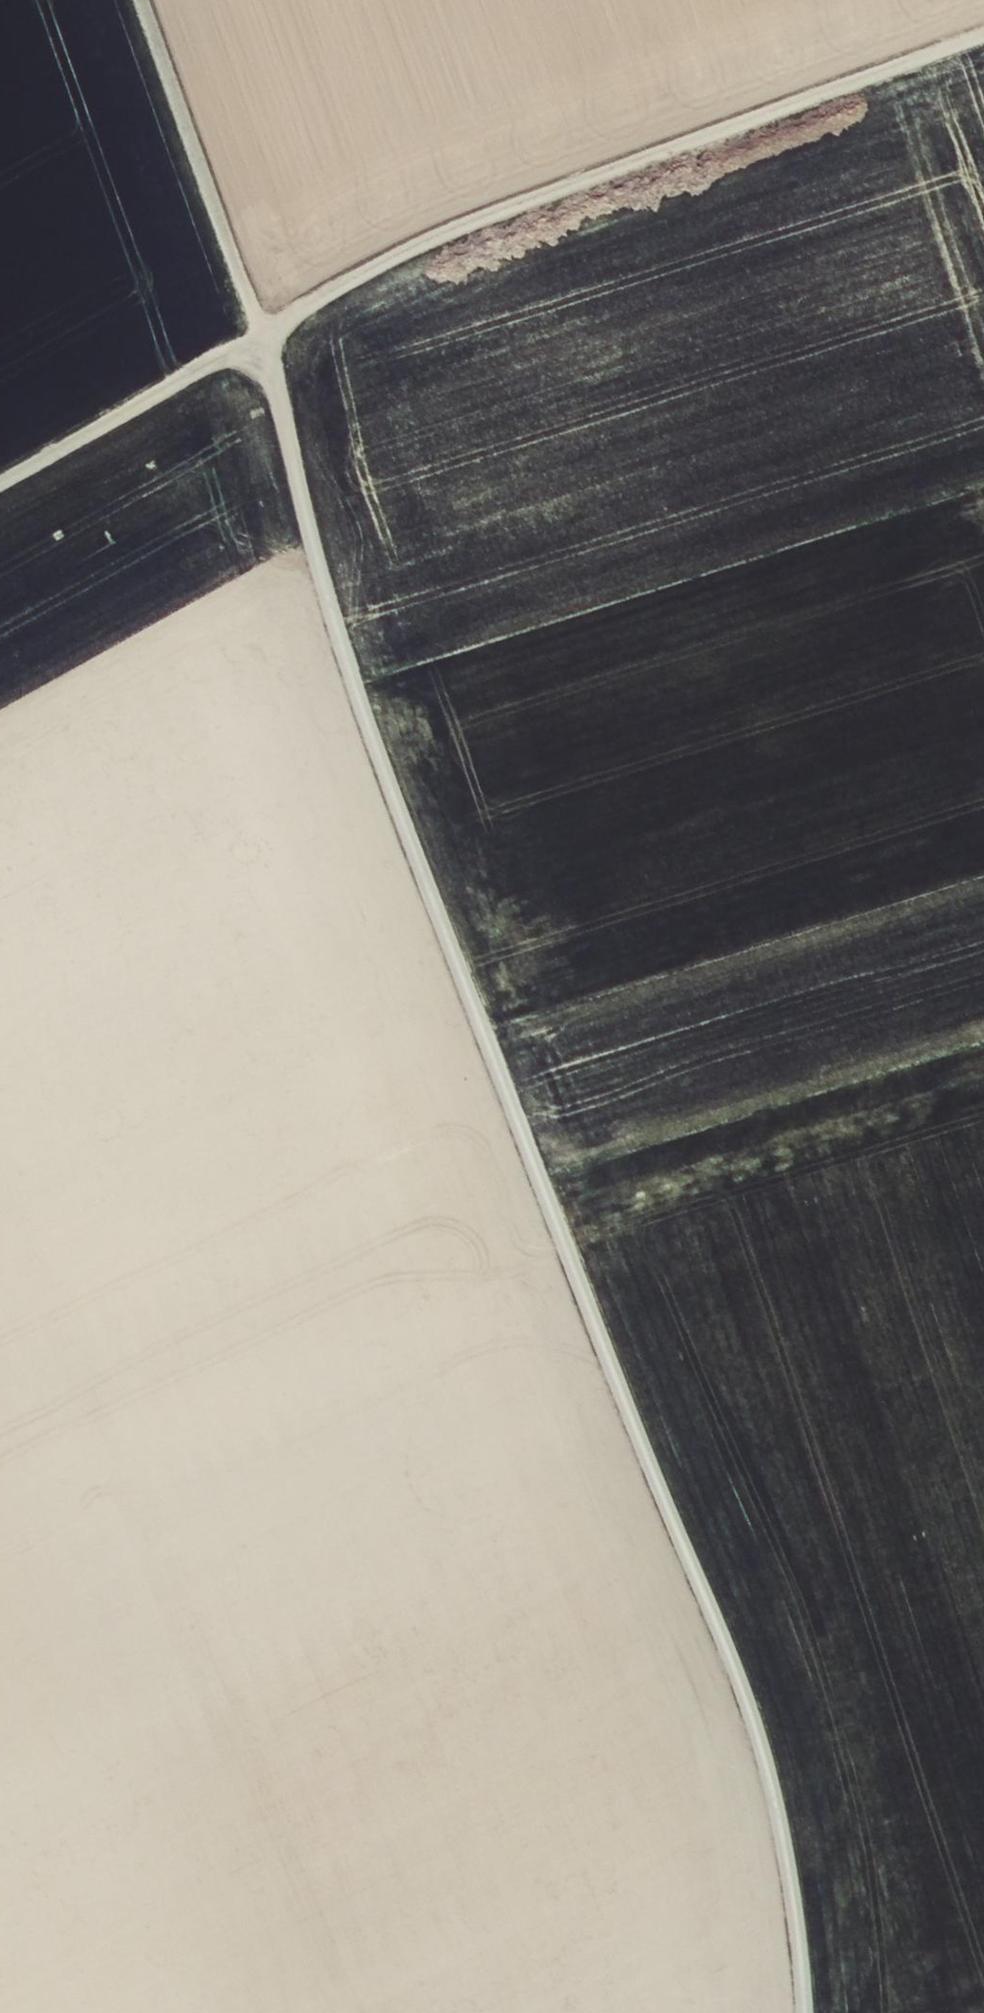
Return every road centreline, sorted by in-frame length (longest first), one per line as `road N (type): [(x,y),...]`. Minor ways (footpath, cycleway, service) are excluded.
road 1 (track): [(264,334),(366,721),(752,1714),(783,1837),(805,2012)]
road 2 (track): [(983,36),(466,226),(264,334)]
road 3 (track): [(142,0),(264,334)]
road 4 (track): [(264,334),(0,481)]

